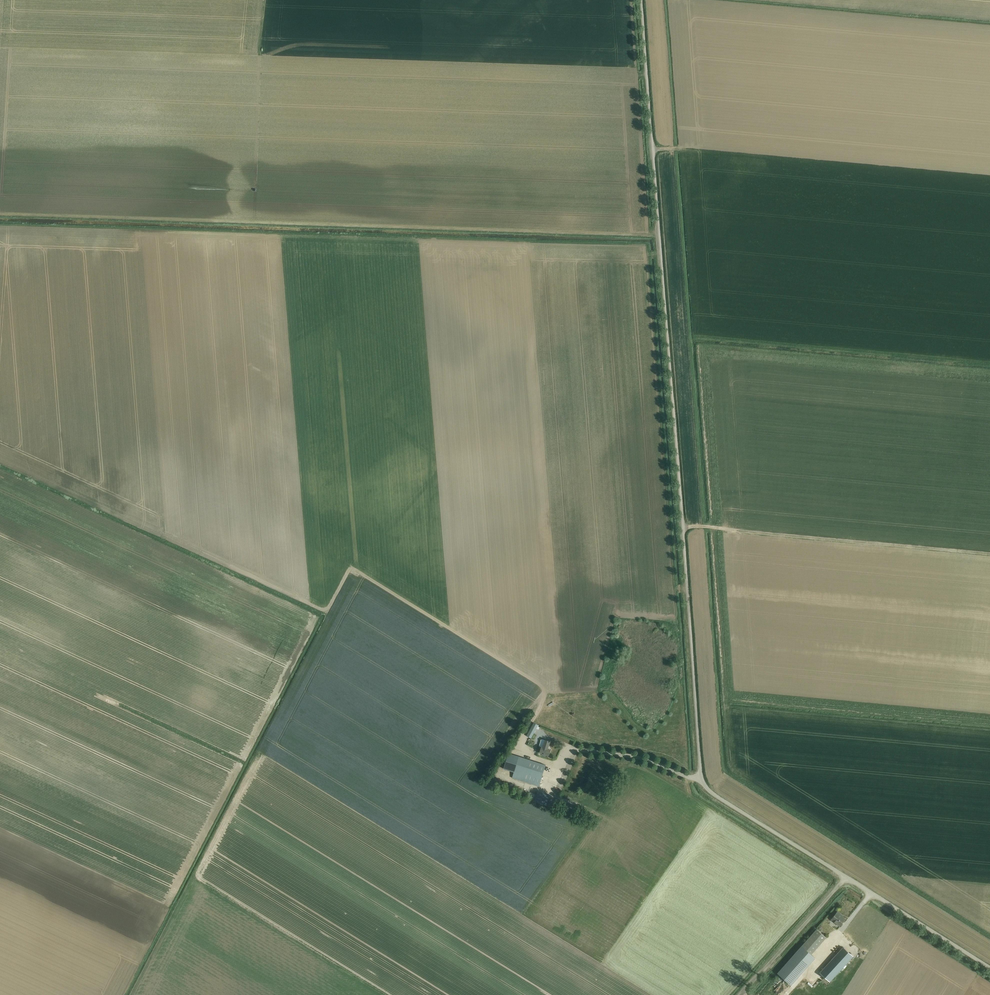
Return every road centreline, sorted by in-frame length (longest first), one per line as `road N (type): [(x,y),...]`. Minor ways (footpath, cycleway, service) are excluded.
road 1 (unclassified): [(989,967),(703,782),(642,0)]
road 2 (track): [(683,528),(989,554)]
road 3 (track): [(741,994),(846,877)]

